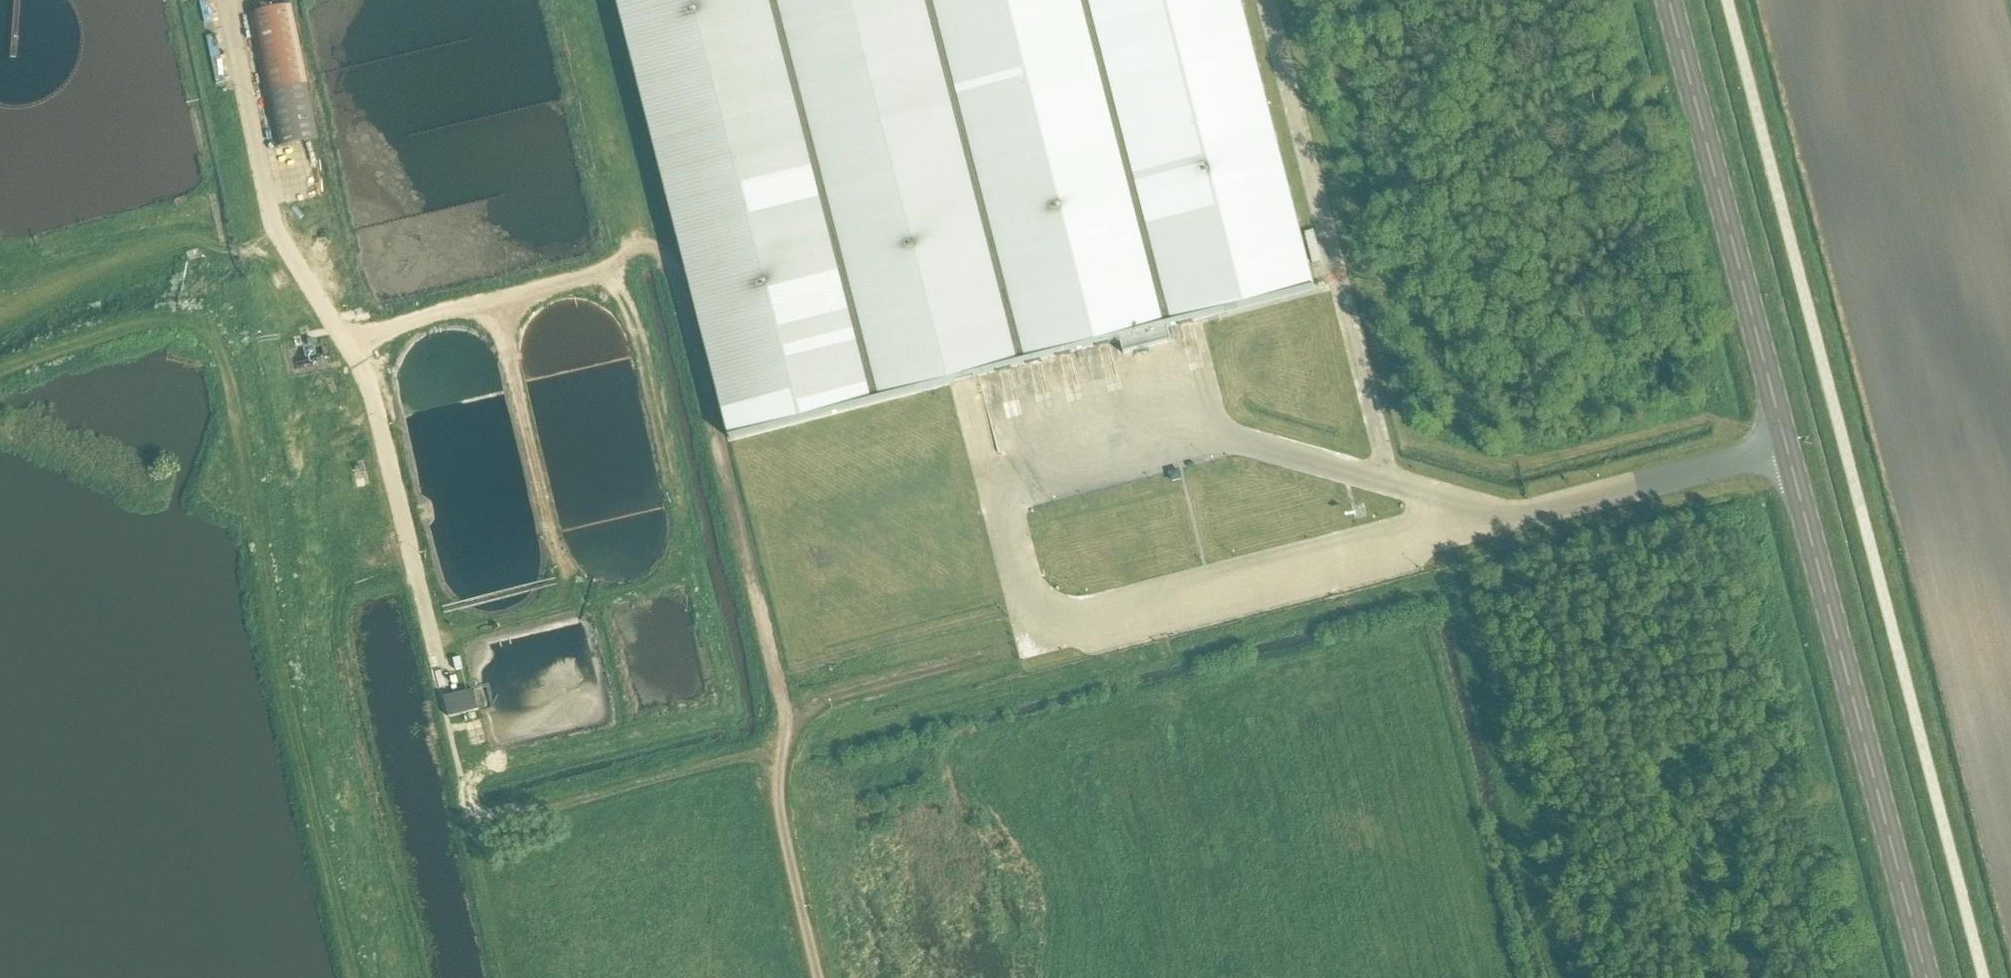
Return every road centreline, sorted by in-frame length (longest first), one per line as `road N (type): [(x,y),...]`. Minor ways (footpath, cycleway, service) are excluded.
road 1 (primary): [(1928,977),(1669,0)]

